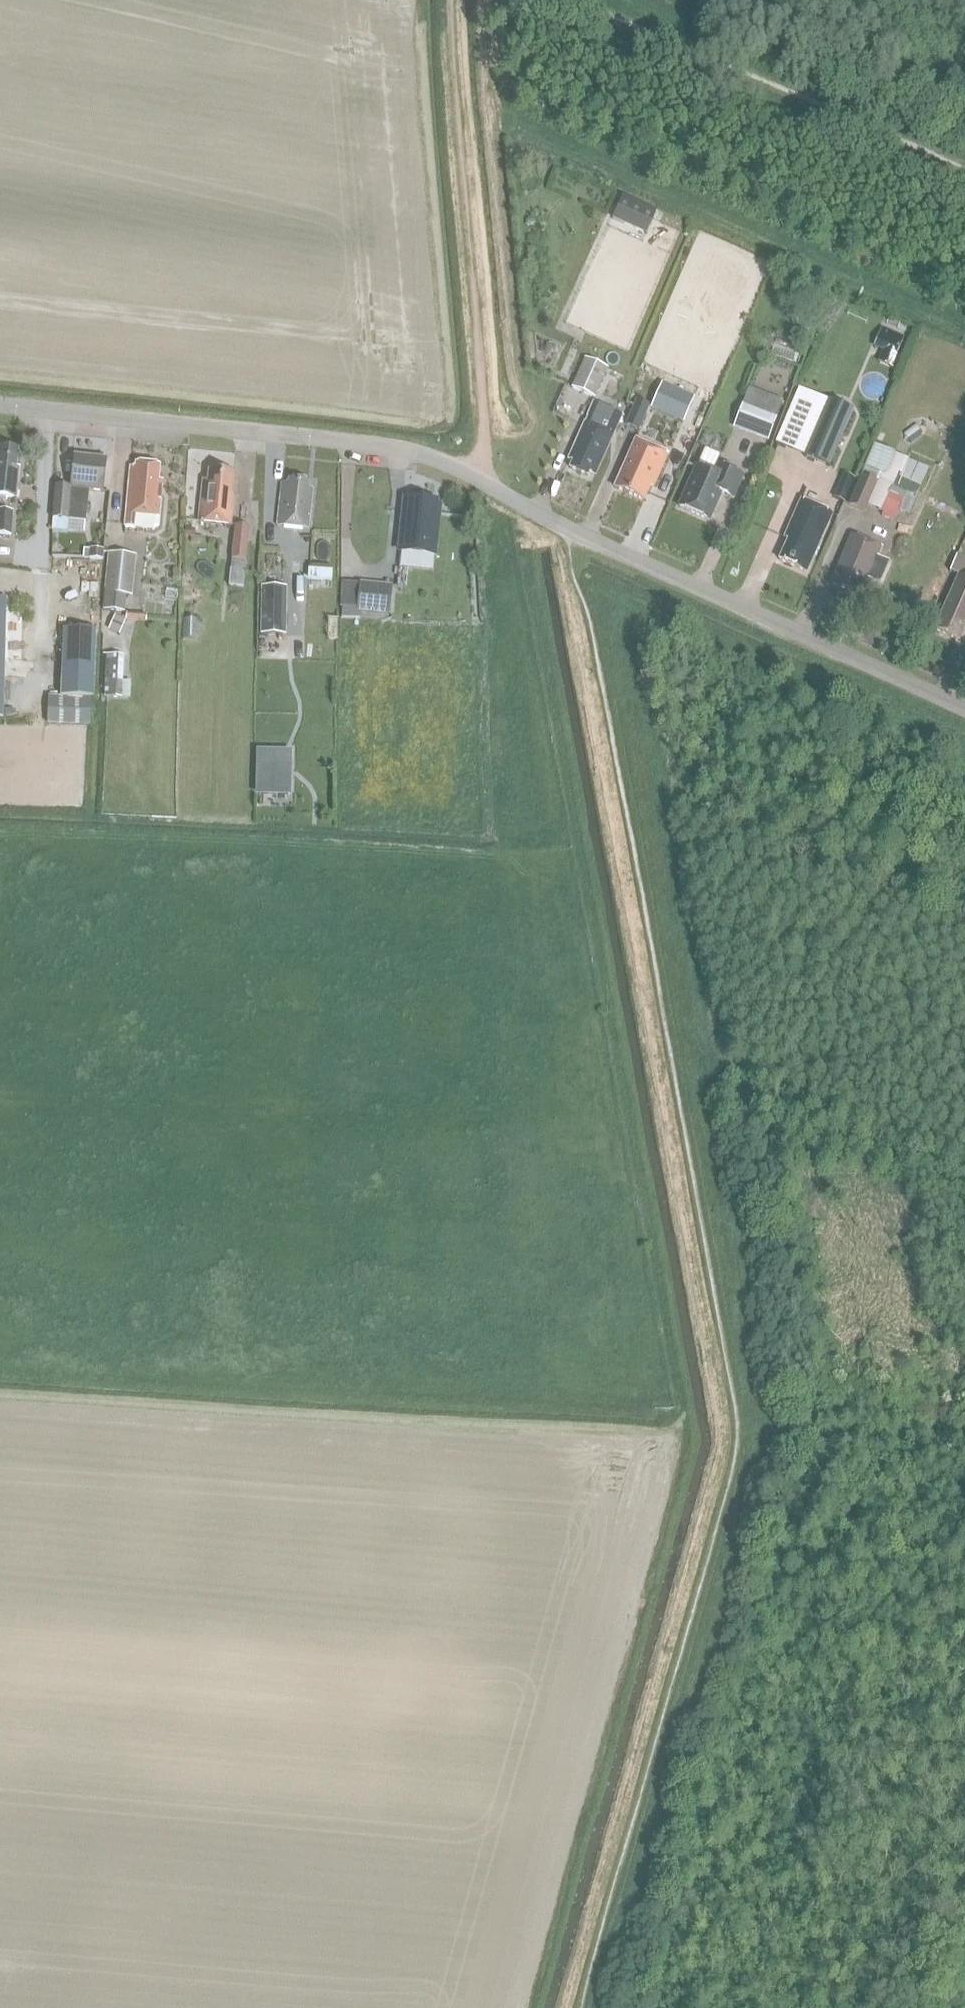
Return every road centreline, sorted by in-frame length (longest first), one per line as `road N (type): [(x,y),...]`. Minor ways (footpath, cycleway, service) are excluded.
road 1 (unclassified): [(964,710),(410,449),(0,404)]

